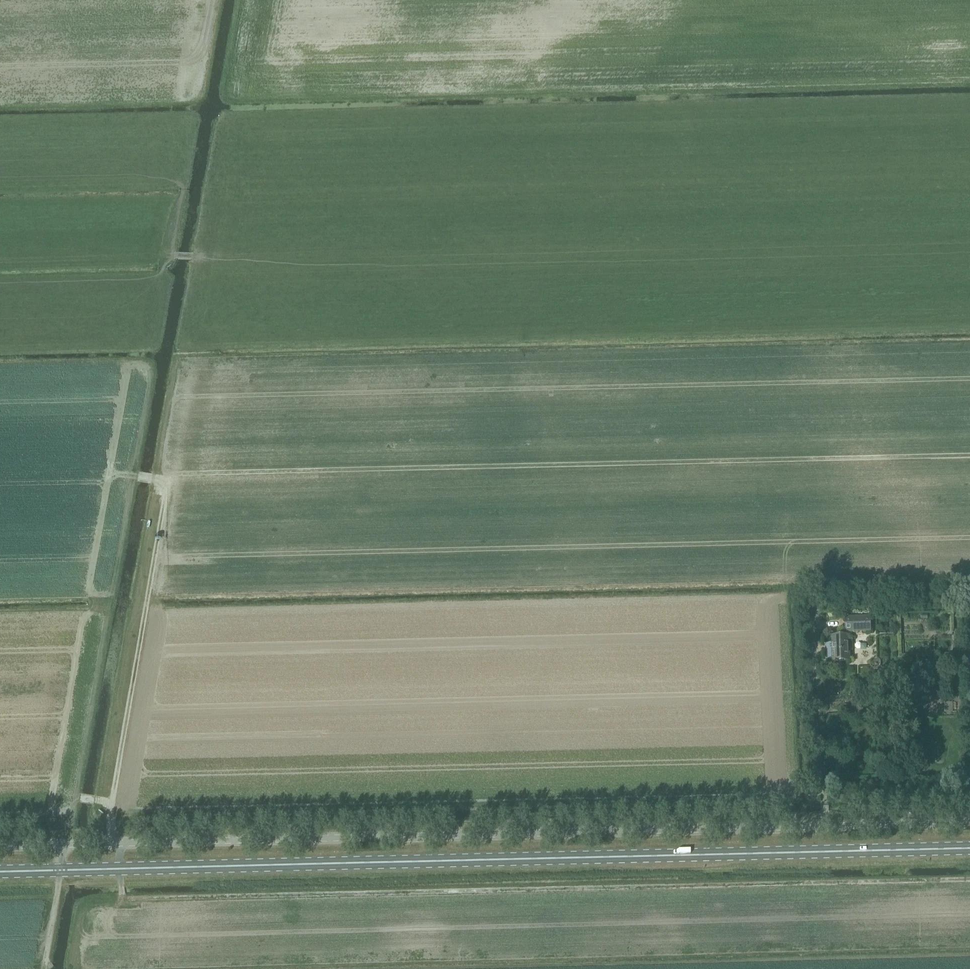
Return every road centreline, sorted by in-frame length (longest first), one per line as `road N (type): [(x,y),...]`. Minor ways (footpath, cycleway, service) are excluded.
road 1 (unclassified): [(0,847),(969,823)]
road 2 (secondary): [(969,849),(0,872)]
road 3 (track): [(80,798),(112,804),(166,482),(129,475)]

